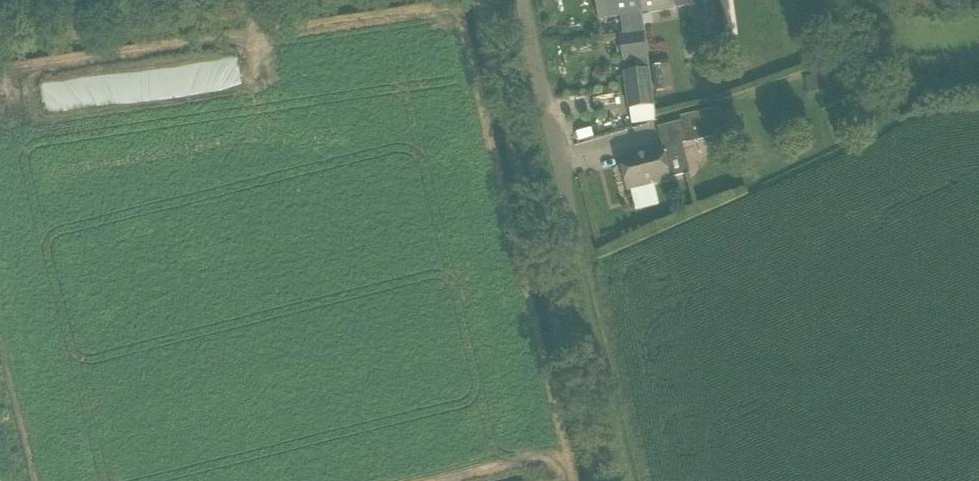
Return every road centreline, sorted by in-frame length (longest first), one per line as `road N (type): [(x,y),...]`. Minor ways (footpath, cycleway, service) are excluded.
road 1 (track): [(641,480),(526,0)]

